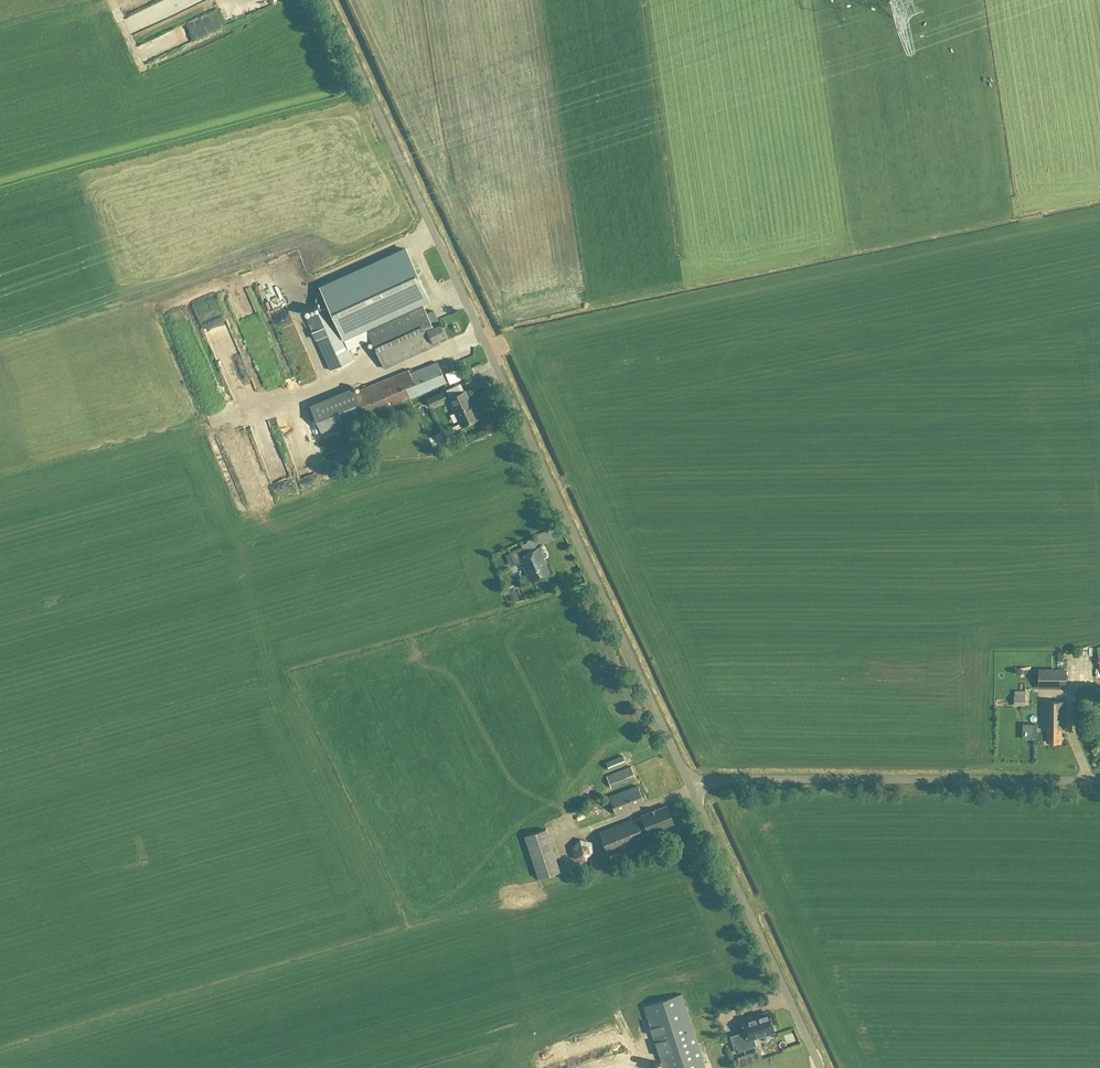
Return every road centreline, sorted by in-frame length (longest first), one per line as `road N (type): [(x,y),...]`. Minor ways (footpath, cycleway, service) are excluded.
road 1 (unclassified): [(691,788),(326,0)]
road 2 (unclassified): [(1099,783),(728,780),(691,788)]
road 3 (unclassified): [(820,1067),(691,788)]

